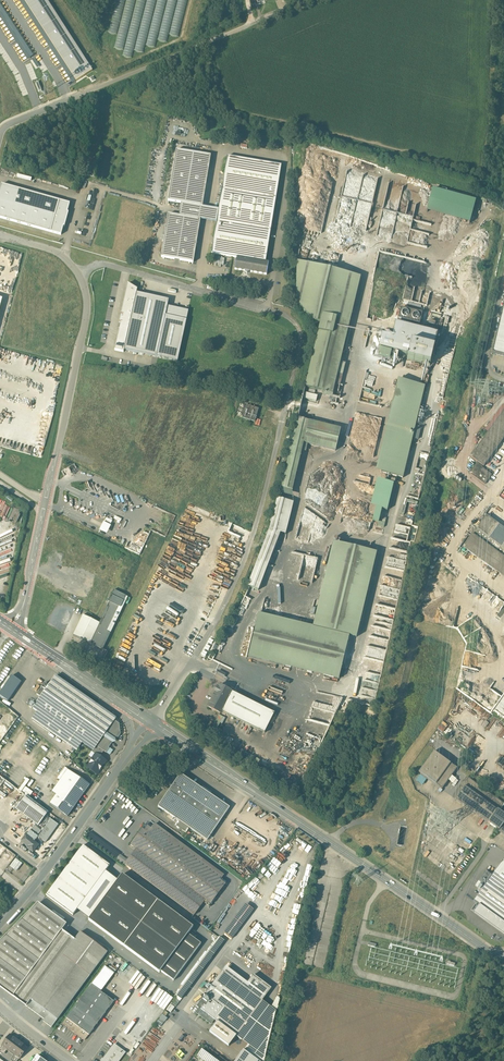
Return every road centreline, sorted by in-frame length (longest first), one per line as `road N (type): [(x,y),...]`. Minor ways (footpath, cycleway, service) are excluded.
road 1 (unclassified): [(11,627),(88,305),(80,274),(62,254),(0,235)]
road 2 (secondary): [(152,722),(503,963)]
road 3 (unclassified): [(289,392),(247,553),(152,722)]
road 4 (unclassified): [(307,0),(0,135)]
road 5 (unclassified): [(132,751),(0,924)]
road 6 (secondary): [(11,627),(114,696)]

